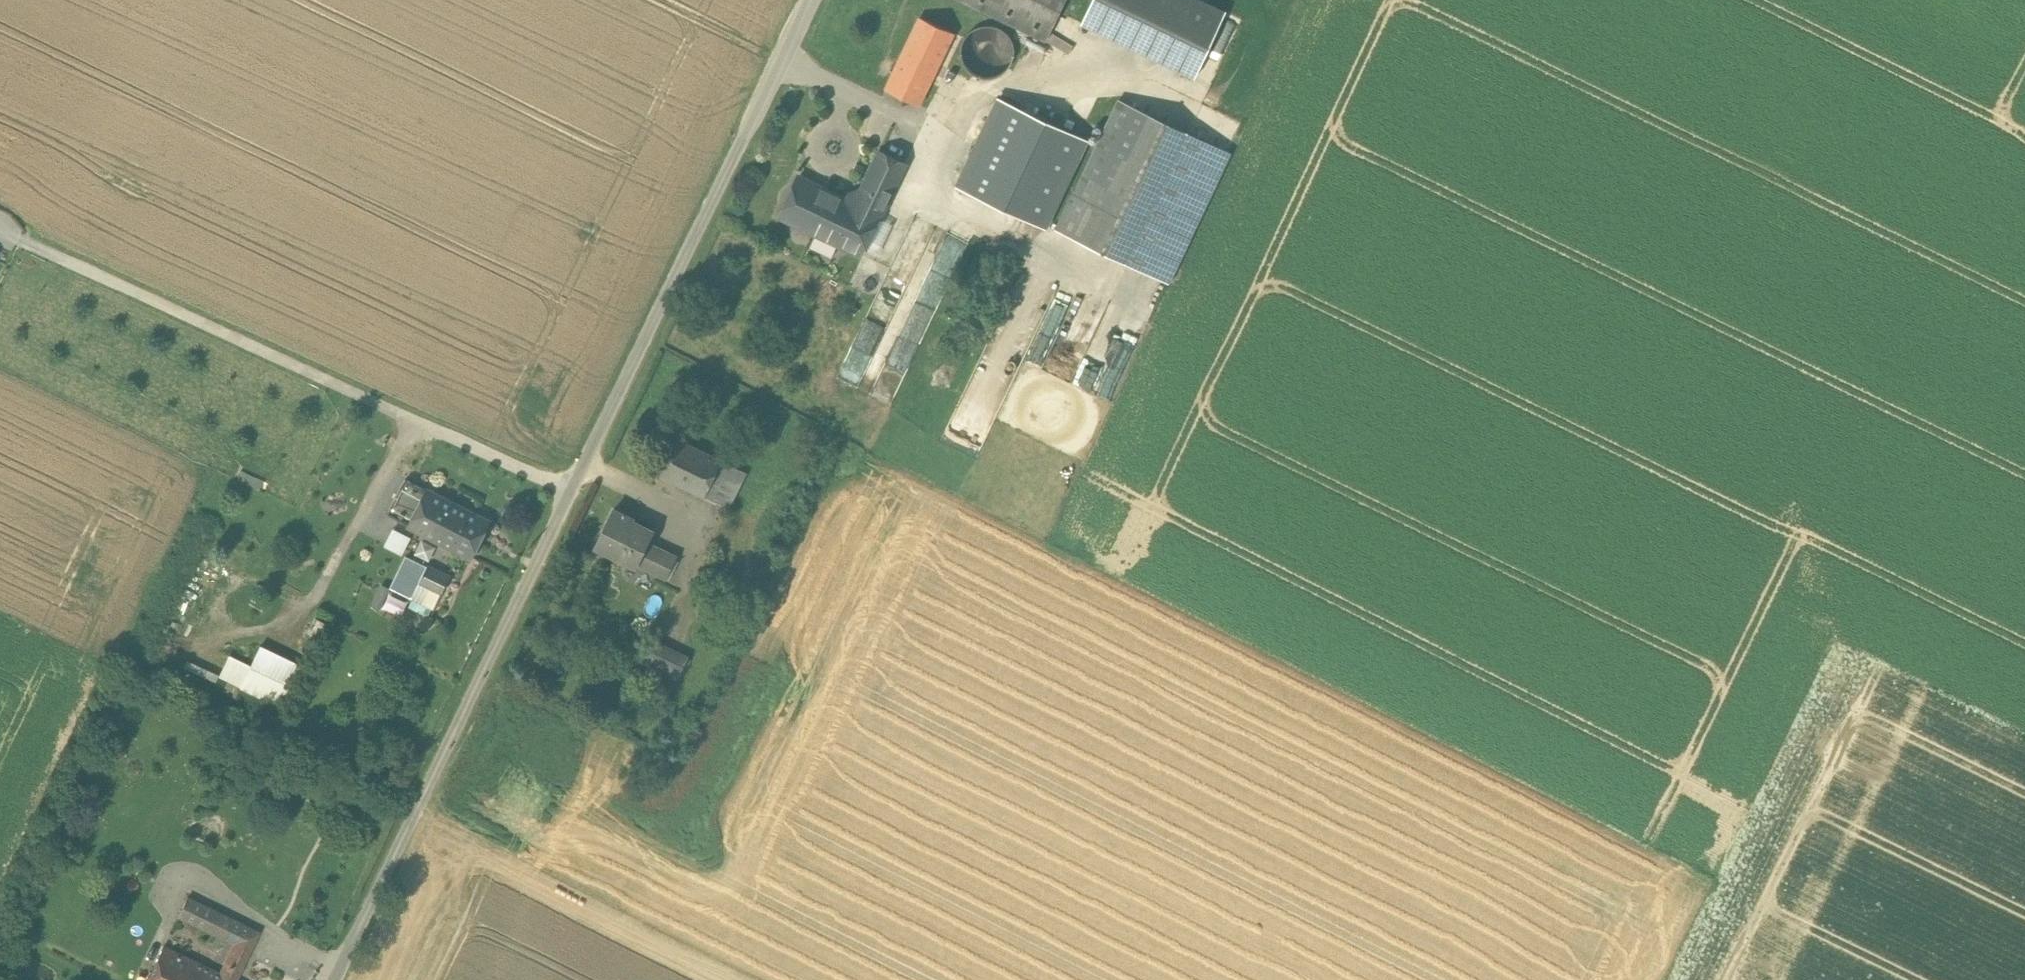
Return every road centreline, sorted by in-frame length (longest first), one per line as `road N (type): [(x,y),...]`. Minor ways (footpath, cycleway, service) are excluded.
road 1 (unclassified): [(568,490),(35,241)]
road 2 (unclassified): [(807,0),(568,490)]
road 3 (unclassified): [(568,490),(330,979)]

